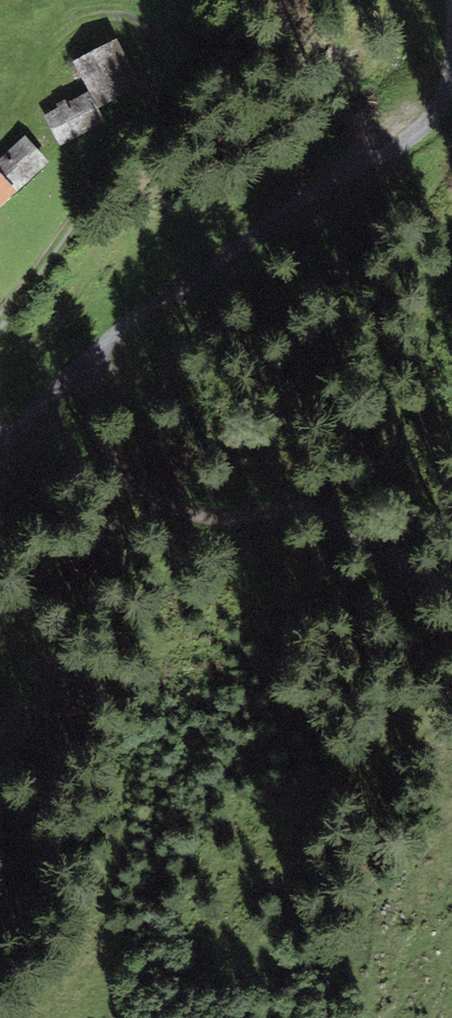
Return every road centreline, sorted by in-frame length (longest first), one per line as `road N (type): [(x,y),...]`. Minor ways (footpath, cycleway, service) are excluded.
road 1 (track): [(451,81),(446,105),(405,142),(309,191),(92,354),(4,439)]
road 2 (track): [(92,354),(99,429),(127,487),(184,512),(233,521),(317,510),(451,595)]
road 3 (track): [(44,51),(82,19),(113,15),(135,20),(152,43),(157,76),(67,230),(0,323)]

